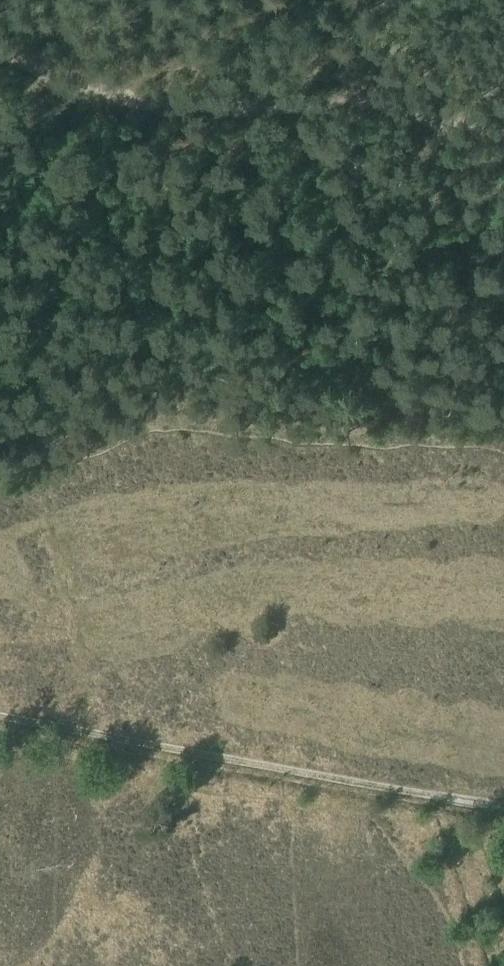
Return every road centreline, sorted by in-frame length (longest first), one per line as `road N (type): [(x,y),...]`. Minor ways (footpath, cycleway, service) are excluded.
road 1 (track): [(503,129),(0,36)]
road 2 (track): [(503,801),(0,717)]

